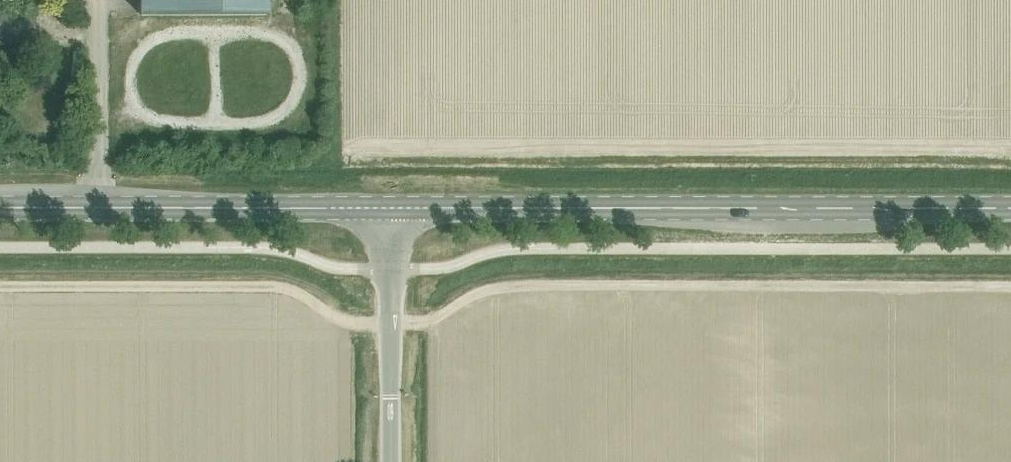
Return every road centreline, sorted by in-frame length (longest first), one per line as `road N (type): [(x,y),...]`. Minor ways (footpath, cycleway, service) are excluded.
road 1 (track): [(0,289),(267,289),(295,293),(355,325),(422,323),(481,295),(527,287),(1010,288)]
road 2 (secondary): [(1010,209),(390,208)]
road 3 (secondary): [(390,208),(0,208)]
road 4 (unclassified): [(390,461),(390,208)]

